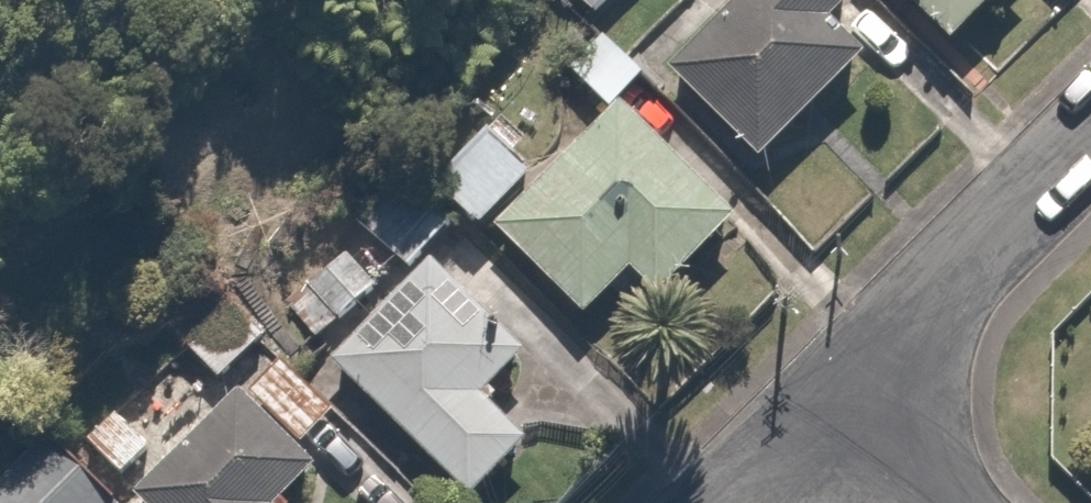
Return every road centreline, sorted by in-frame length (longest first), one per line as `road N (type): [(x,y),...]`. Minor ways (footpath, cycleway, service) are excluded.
road 1 (residential): [(1090,134),(824,397)]
road 2 (residential): [(824,397),(718,502)]
road 3 (residential): [(824,397),(930,502)]

